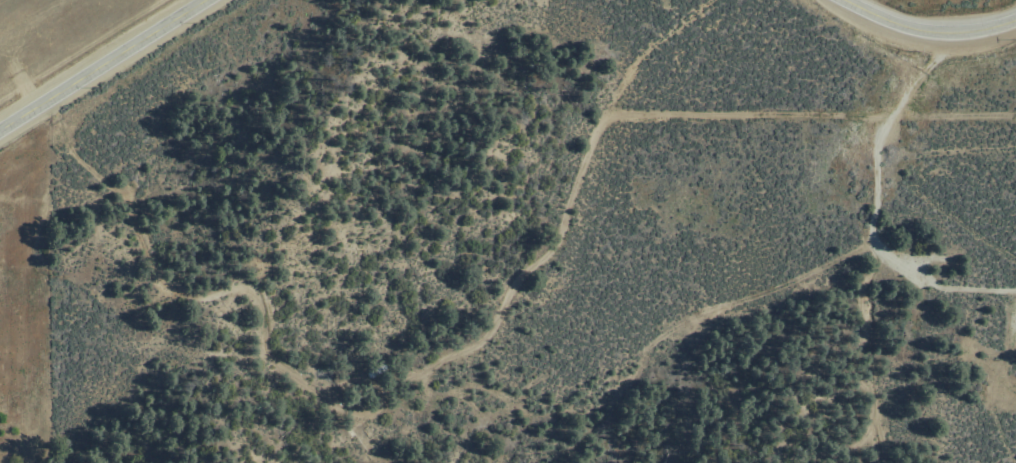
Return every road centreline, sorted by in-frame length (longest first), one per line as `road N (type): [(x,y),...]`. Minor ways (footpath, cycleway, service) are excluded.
road 1 (track): [(713,0),(643,56),(598,134),(562,237),(547,260),(524,272),(490,332),(473,349),(394,387),(348,379),(325,392),(298,380),(271,357),(258,295),(235,287),(210,297),(184,294),(161,282),(121,194),(78,158),(49,99)]
road 2 (tertiary): [(0,130),(207,0)]
road 3 (tertiary): [(845,0),(935,33),(1015,20)]

